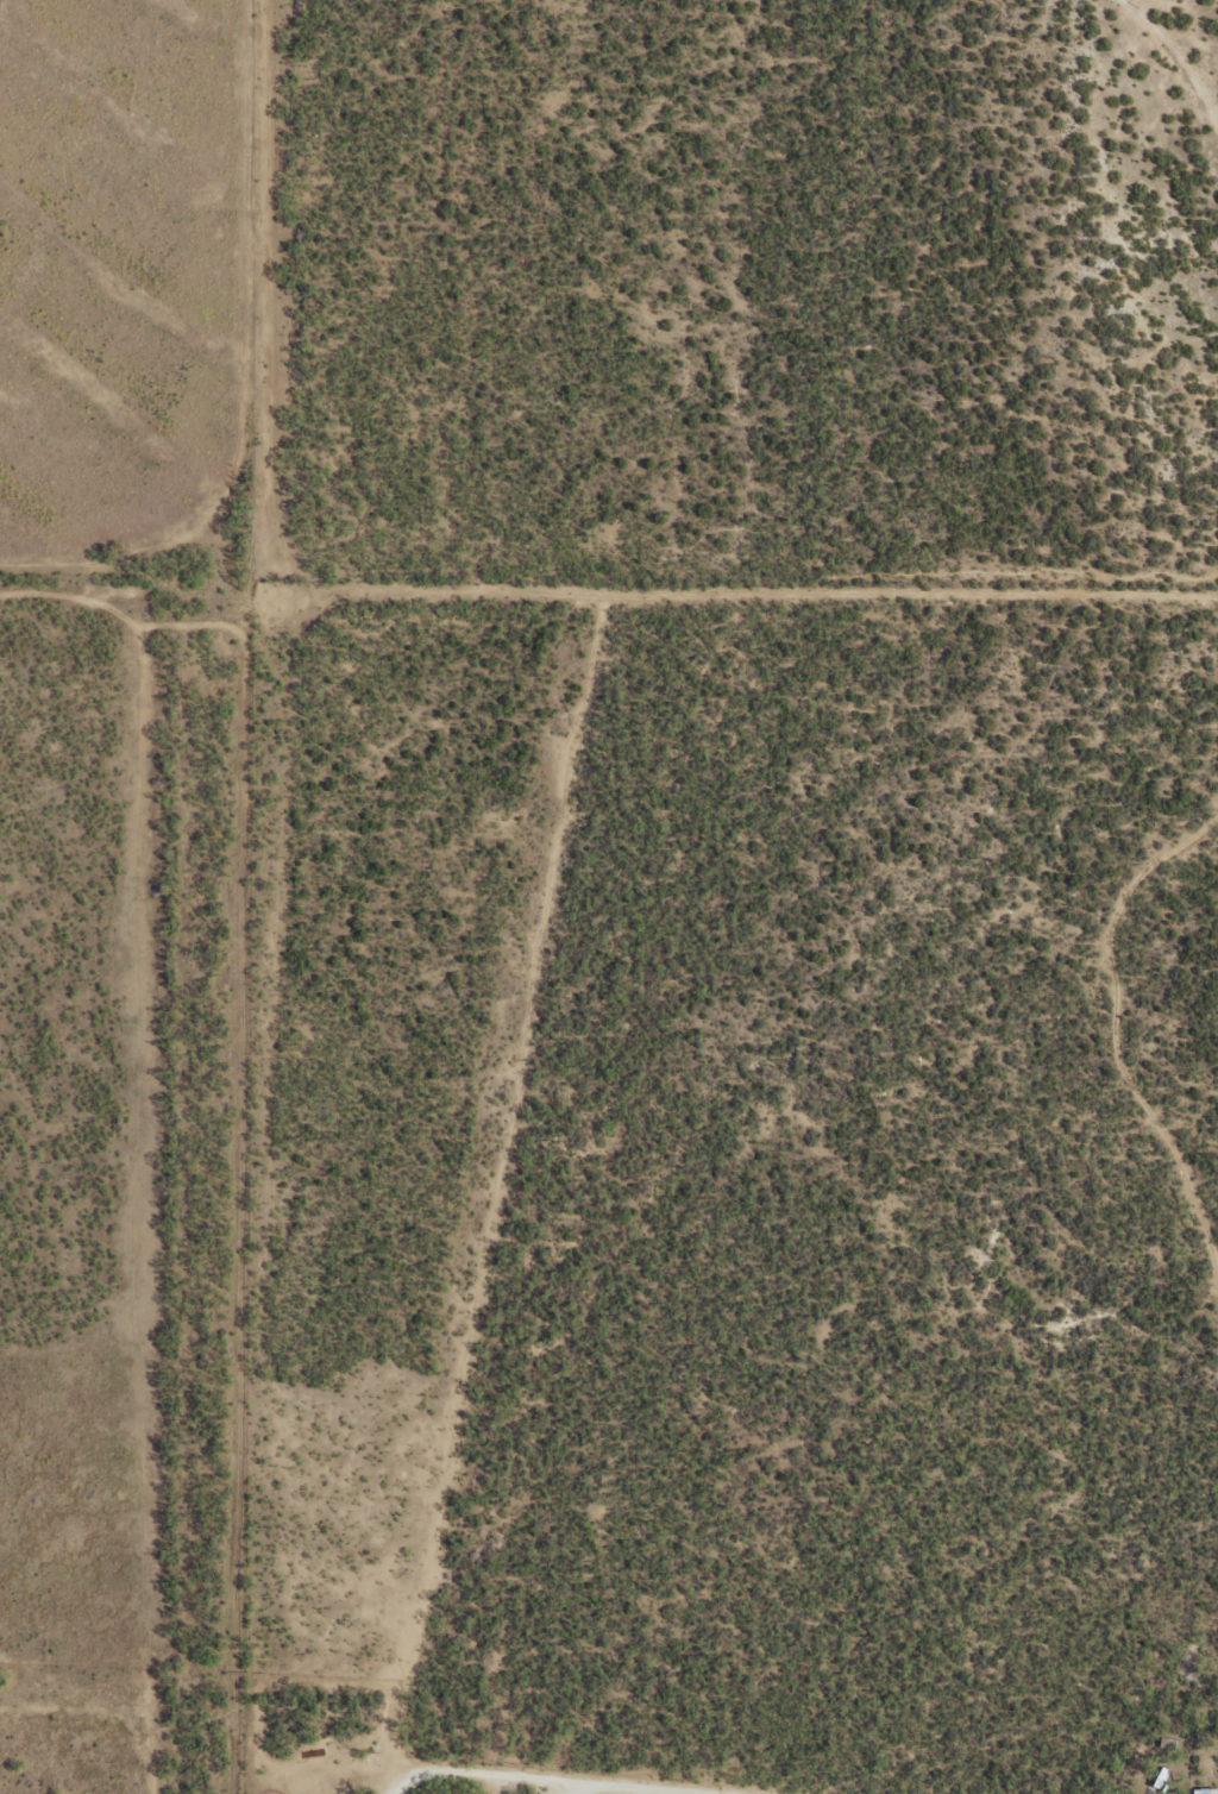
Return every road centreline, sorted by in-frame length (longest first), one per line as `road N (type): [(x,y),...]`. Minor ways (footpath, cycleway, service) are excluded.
road 1 (residential): [(696,0),(718,36),(1035,213),(1188,431),(1167,733),(1195,815),(1193,871),(1021,997),(971,1166),(1174,1405),(1217,1485)]

